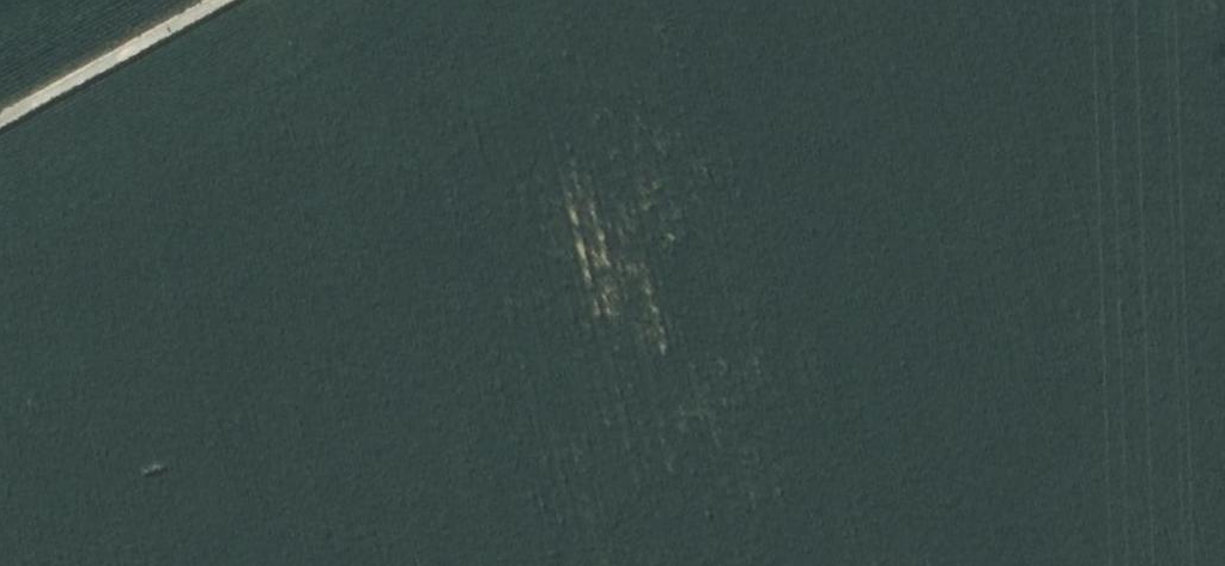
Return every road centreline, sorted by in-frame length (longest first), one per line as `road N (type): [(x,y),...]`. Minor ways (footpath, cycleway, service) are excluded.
road 1 (track): [(0,122),(223,0)]

